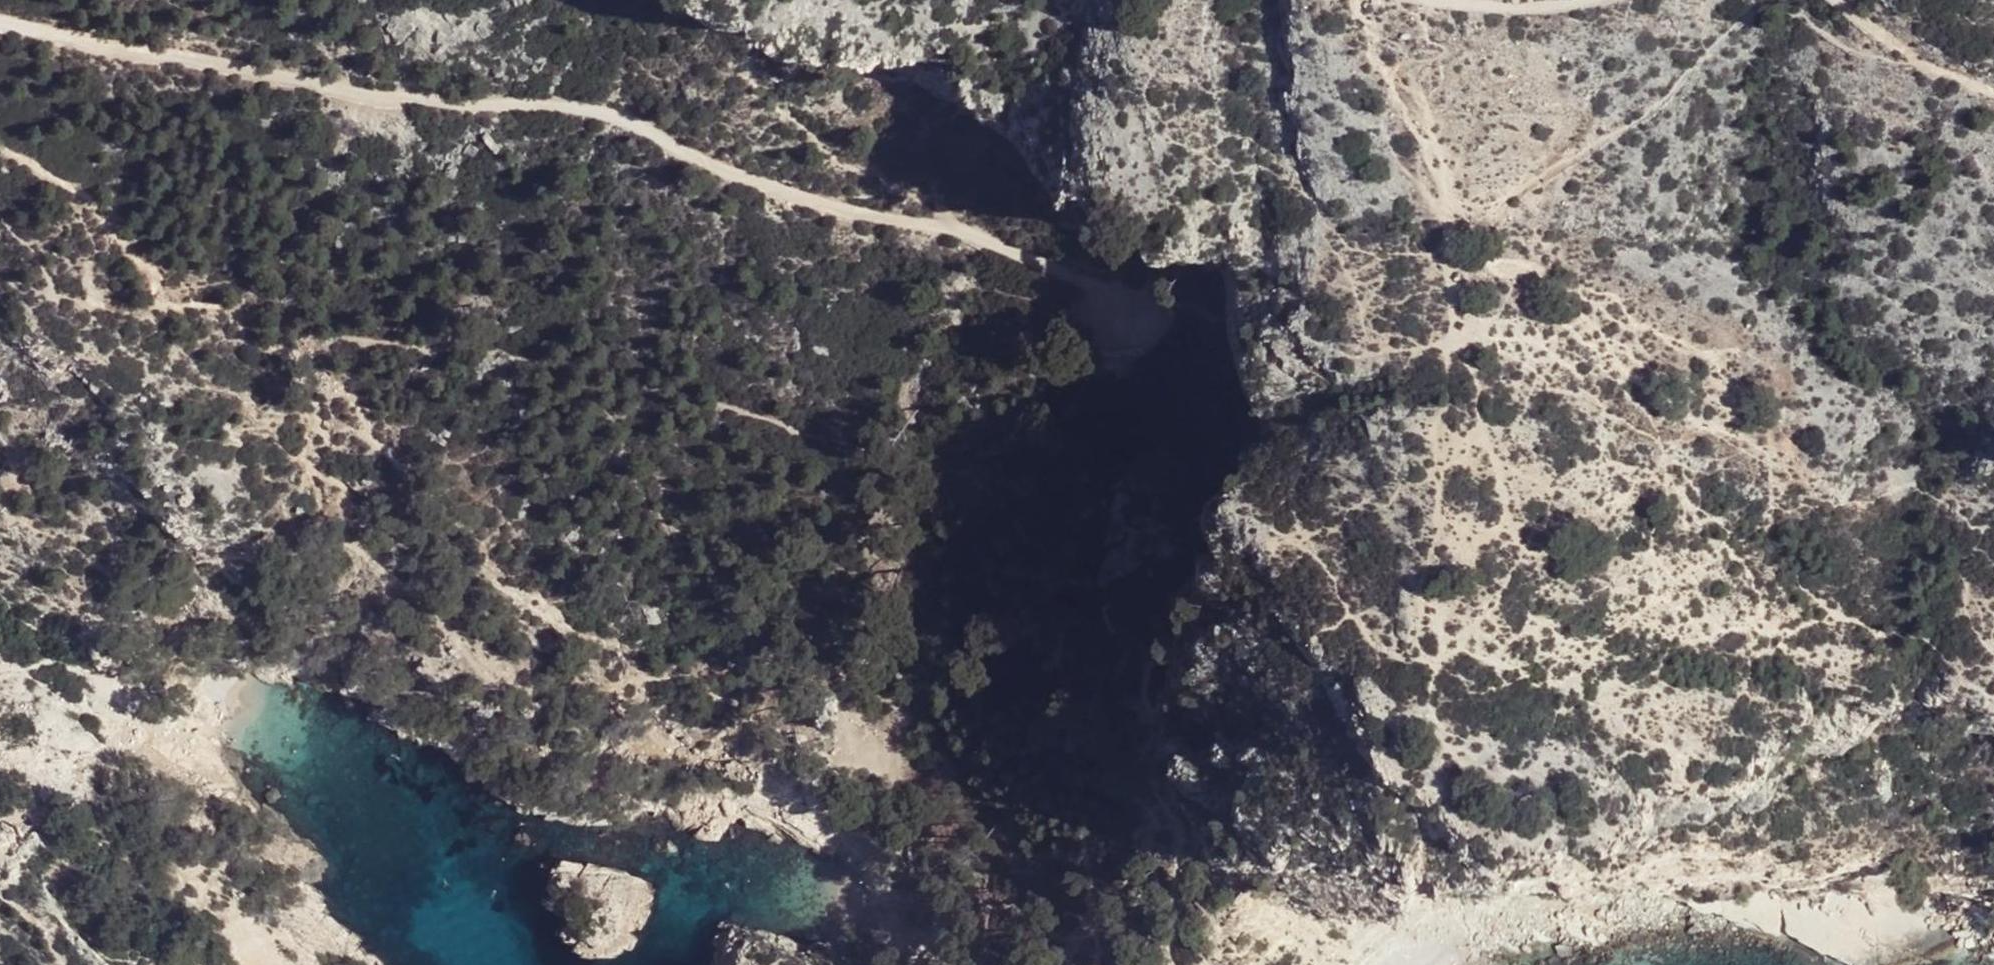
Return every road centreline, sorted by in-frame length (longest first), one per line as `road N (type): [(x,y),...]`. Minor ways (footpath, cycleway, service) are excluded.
road 1 (track): [(0,23),(365,96),(605,114),(734,175),(868,216),(946,228)]
road 2 (track): [(946,228),(1085,288),(1119,315)]

